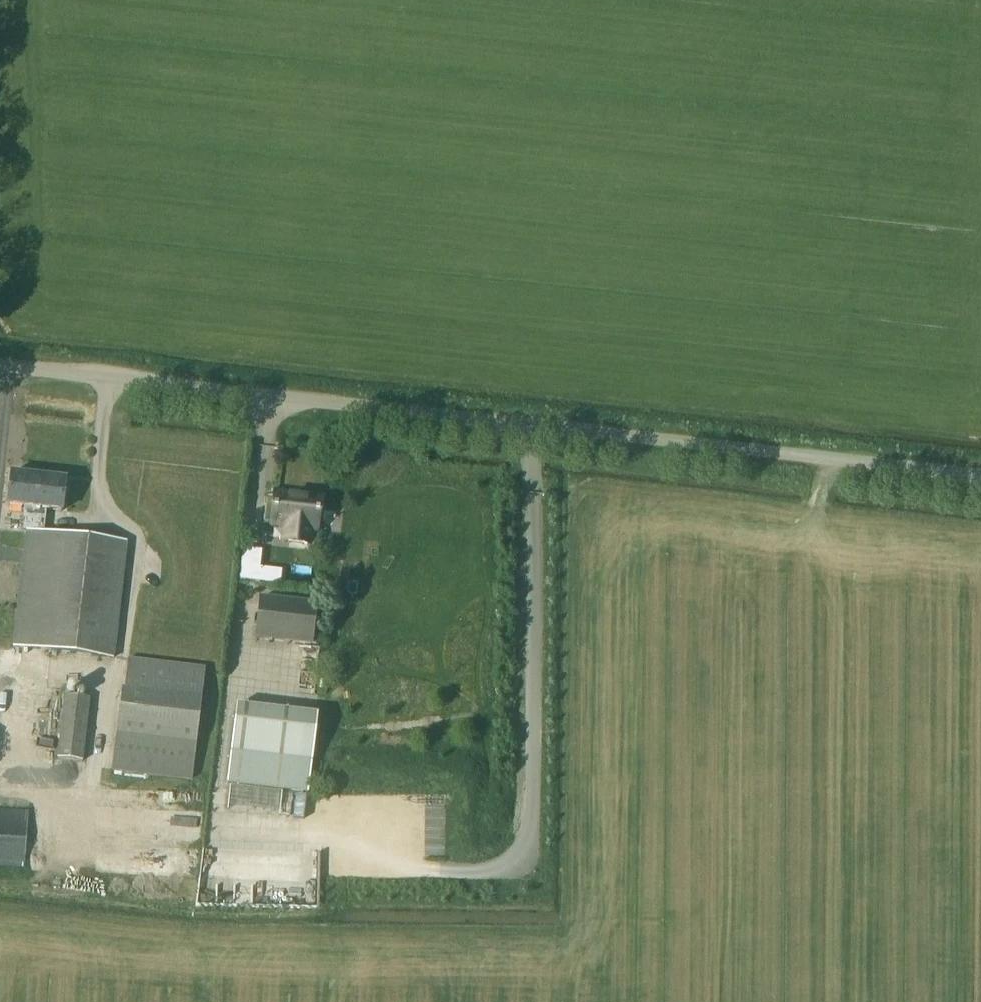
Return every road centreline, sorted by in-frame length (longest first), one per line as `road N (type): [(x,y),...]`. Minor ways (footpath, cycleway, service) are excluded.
road 1 (unclassified): [(980,475),(0,365)]

